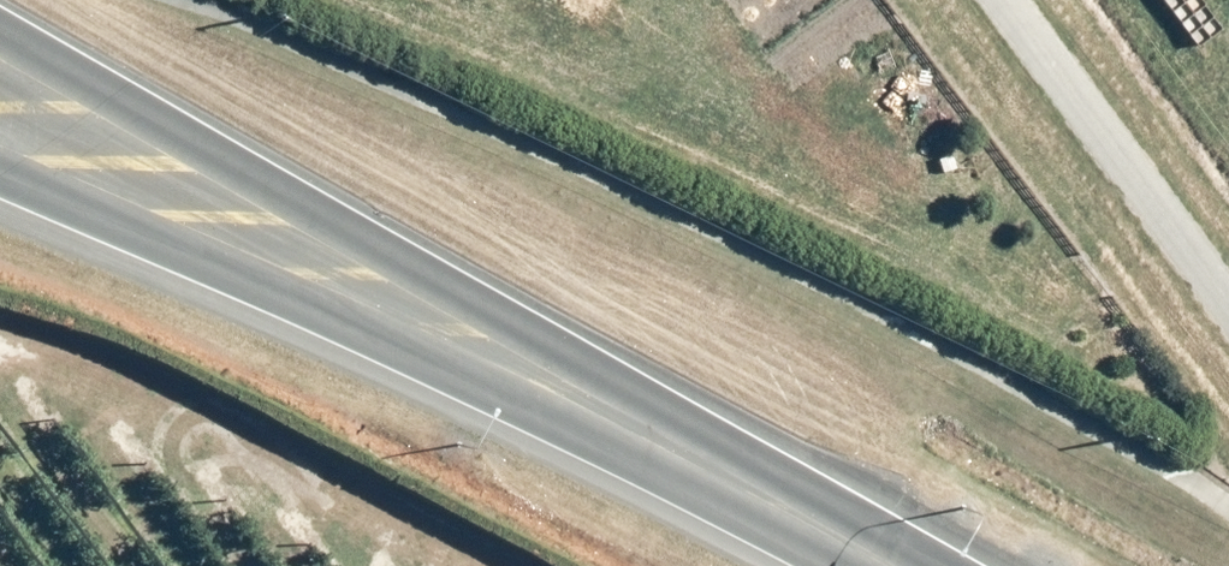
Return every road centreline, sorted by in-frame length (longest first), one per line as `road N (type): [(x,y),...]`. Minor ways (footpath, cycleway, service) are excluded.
road 1 (secondary): [(0,31),(837,533)]
road 2 (secondary): [(837,533),(0,170)]

